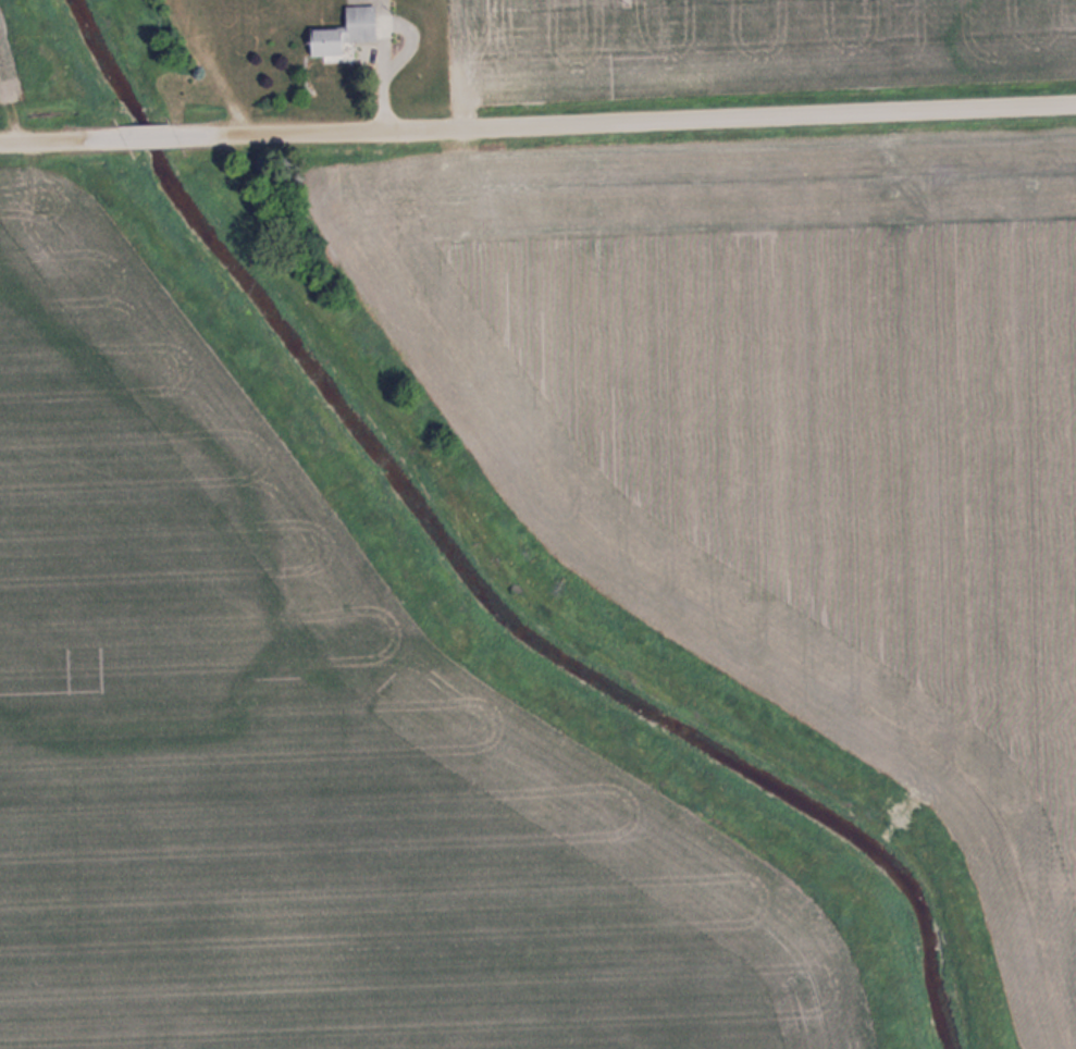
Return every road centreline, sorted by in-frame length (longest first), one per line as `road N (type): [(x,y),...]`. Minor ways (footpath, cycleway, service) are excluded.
road 1 (residential): [(173,136),(1075,102)]
road 2 (residential): [(0,142),(125,137)]

